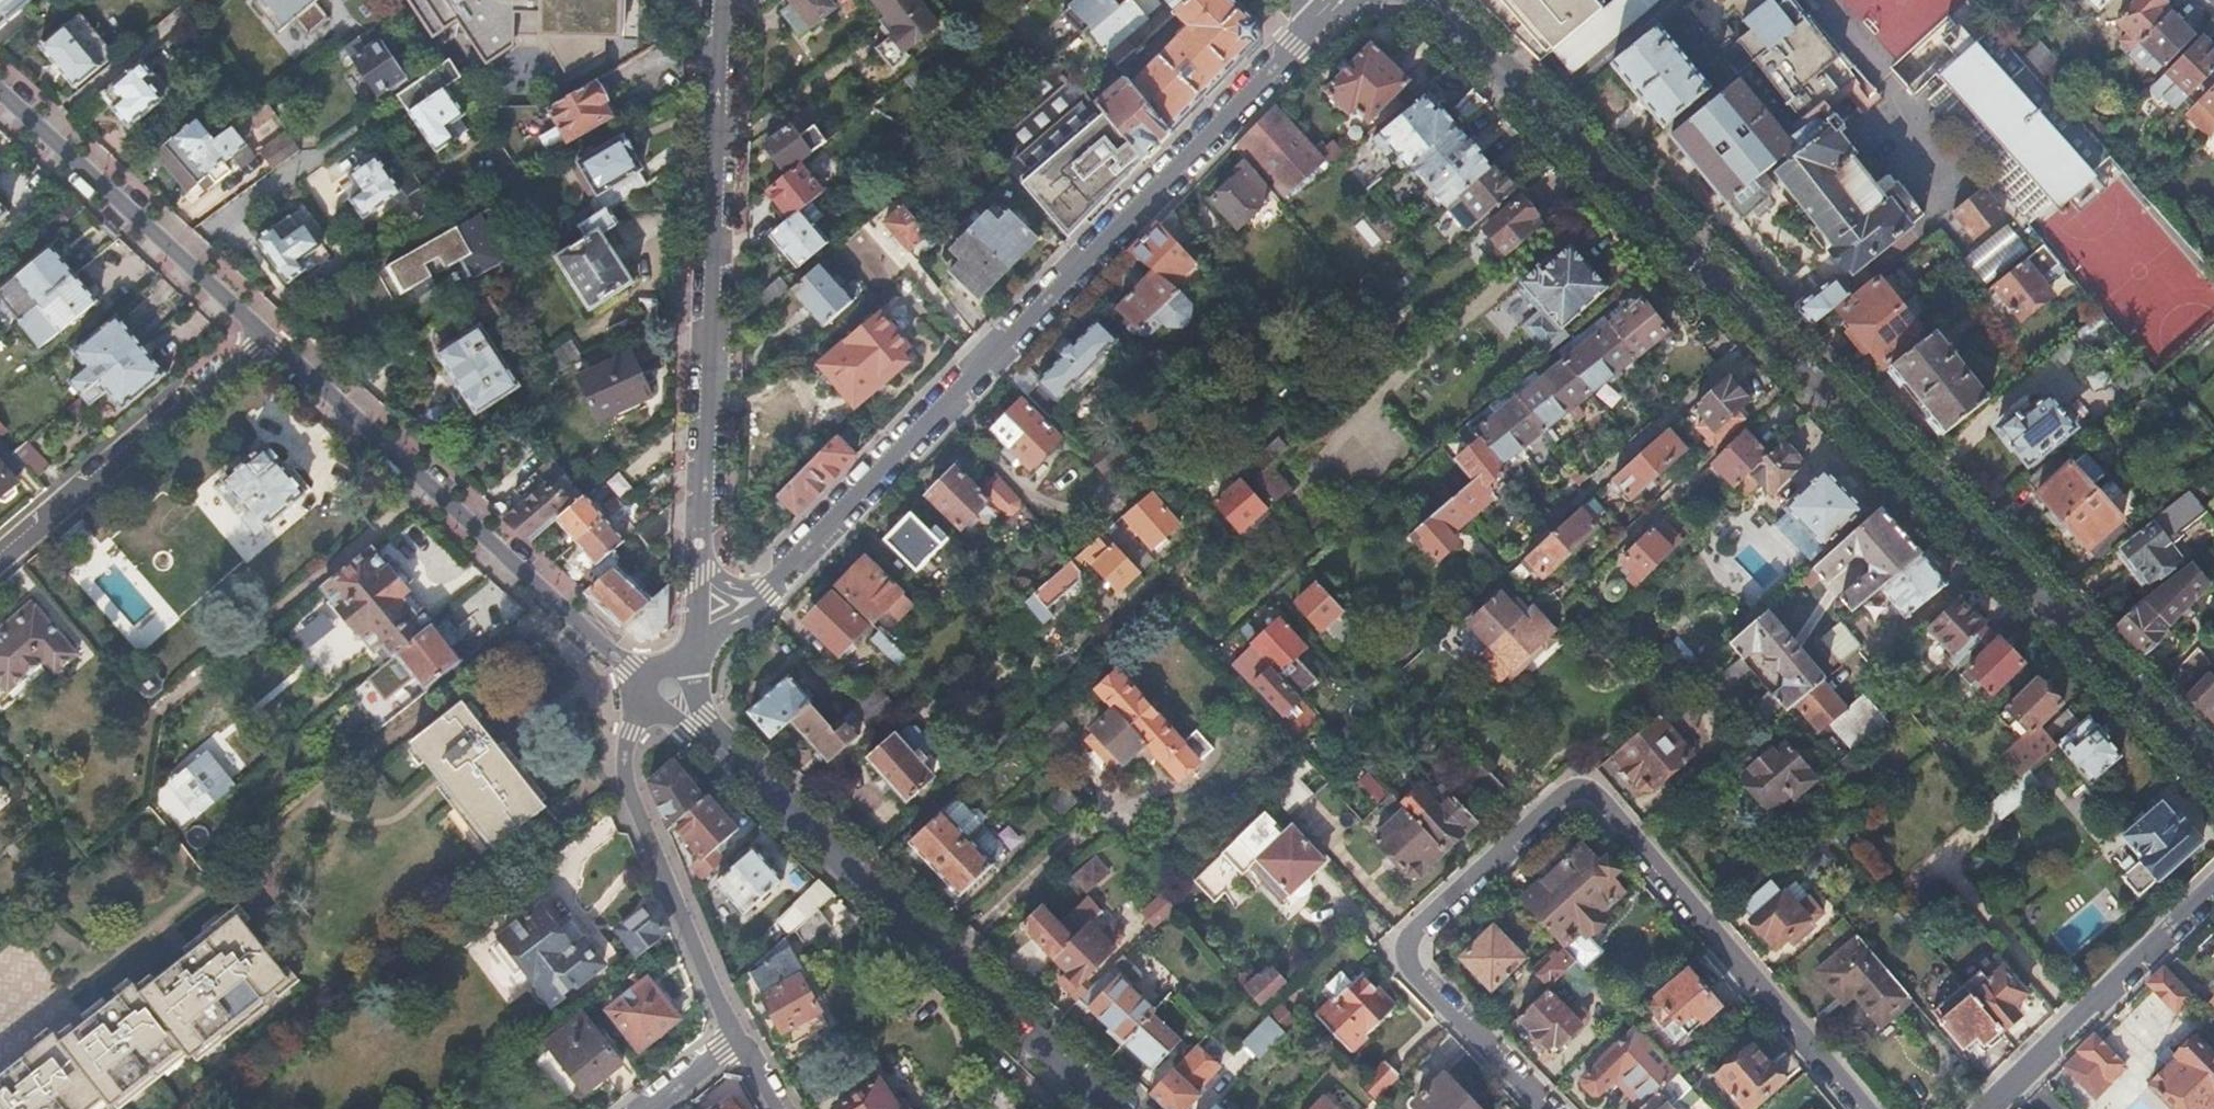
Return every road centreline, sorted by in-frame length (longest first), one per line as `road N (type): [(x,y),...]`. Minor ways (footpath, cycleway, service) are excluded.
road 1 (unclassified): [(1430,0),(2213,781)]
road 2 (unclassified): [(1546,1108),(1411,971),(1407,950),(1413,935),(1584,787),(1599,794),(1864,1108)]
road 3 (unclassified): [(1326,15),(767,592)]
road 4 (residential): [(670,688),(853,873),(1109,1108)]
road 5 (residential): [(701,564),(719,0)]
road 6 (unclassified): [(670,688),(628,665),(260,330)]
road 7 (unclassified): [(670,688),(642,709),(625,779),(738,1041)]
road 8 (unclassified): [(260,330),(0,92)]
road 9 (residential): [(0,563),(260,330)]
road 10 (residential): [(1987,1108),(2213,879)]
road 11 (unclassified): [(767,592),(670,688)]
road 12 (residential): [(670,688),(692,638),(701,564)]

